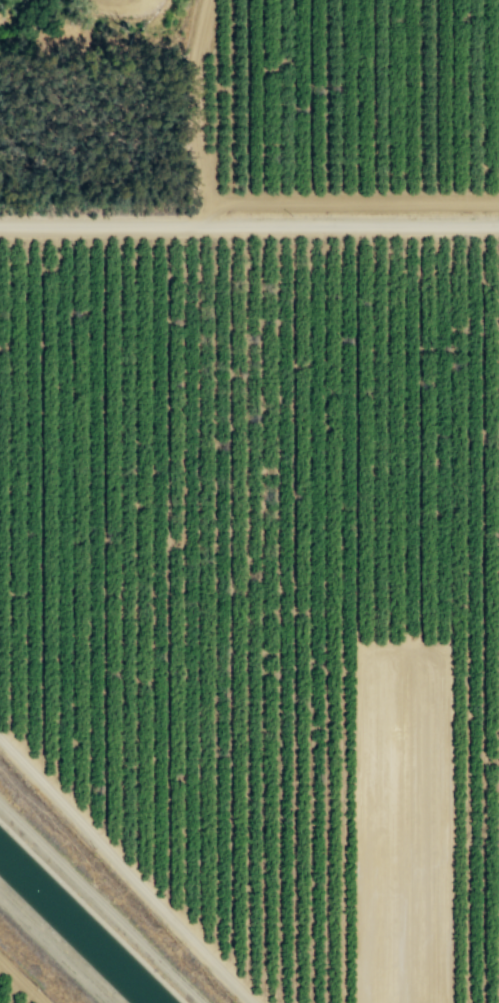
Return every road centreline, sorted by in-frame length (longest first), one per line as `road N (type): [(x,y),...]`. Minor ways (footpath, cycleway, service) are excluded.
road 1 (track): [(0,224),(498,224)]
road 2 (track): [(0,738),(255,1002)]

